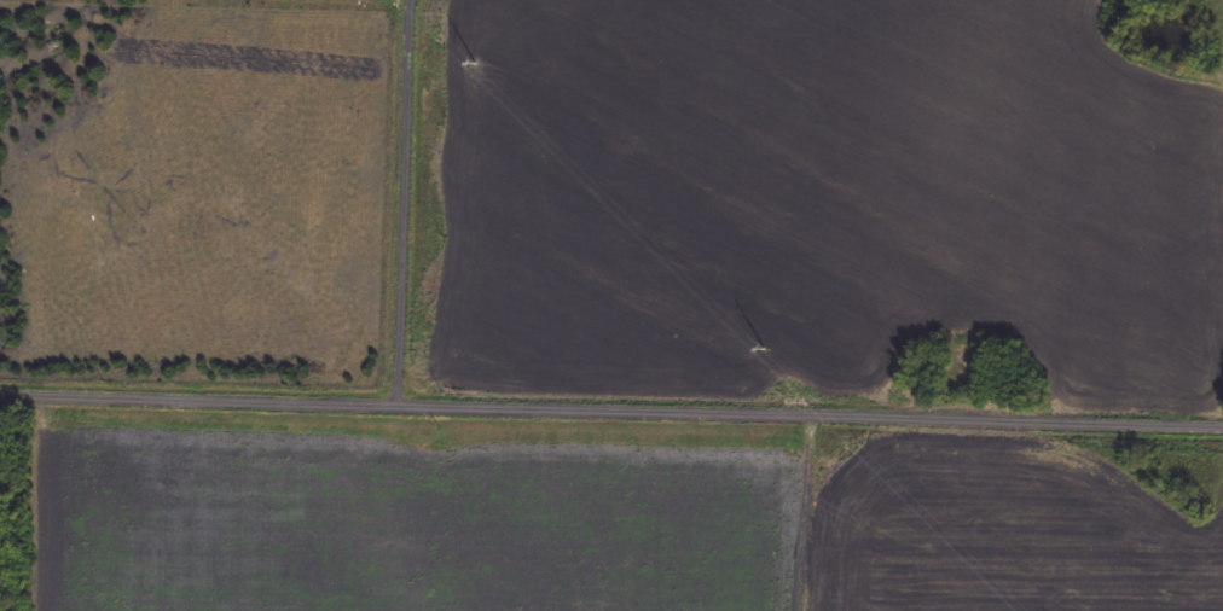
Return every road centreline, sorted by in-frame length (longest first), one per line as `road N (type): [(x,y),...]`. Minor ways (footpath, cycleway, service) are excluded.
road 1 (residential): [(1222,421),(400,407)]
road 2 (residential): [(400,407),(411,0)]
road 3 (residential): [(400,407),(0,395)]
road 4 (residential): [(724,412),(716,610)]

